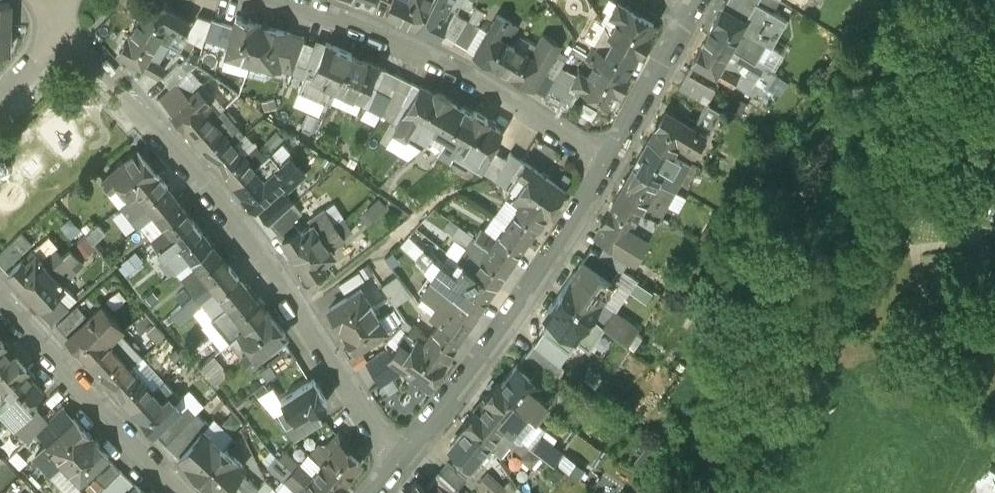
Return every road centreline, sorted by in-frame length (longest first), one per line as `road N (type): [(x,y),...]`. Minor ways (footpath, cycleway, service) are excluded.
road 1 (residential): [(67,25),(253,233),(413,448)]
road 2 (residential): [(284,0),(457,69),(610,166)]
road 3 (residential): [(610,166),(527,302),(413,448)]
road 4 (residential): [(195,492),(0,291)]
road 5 (residential): [(703,6),(610,166)]

